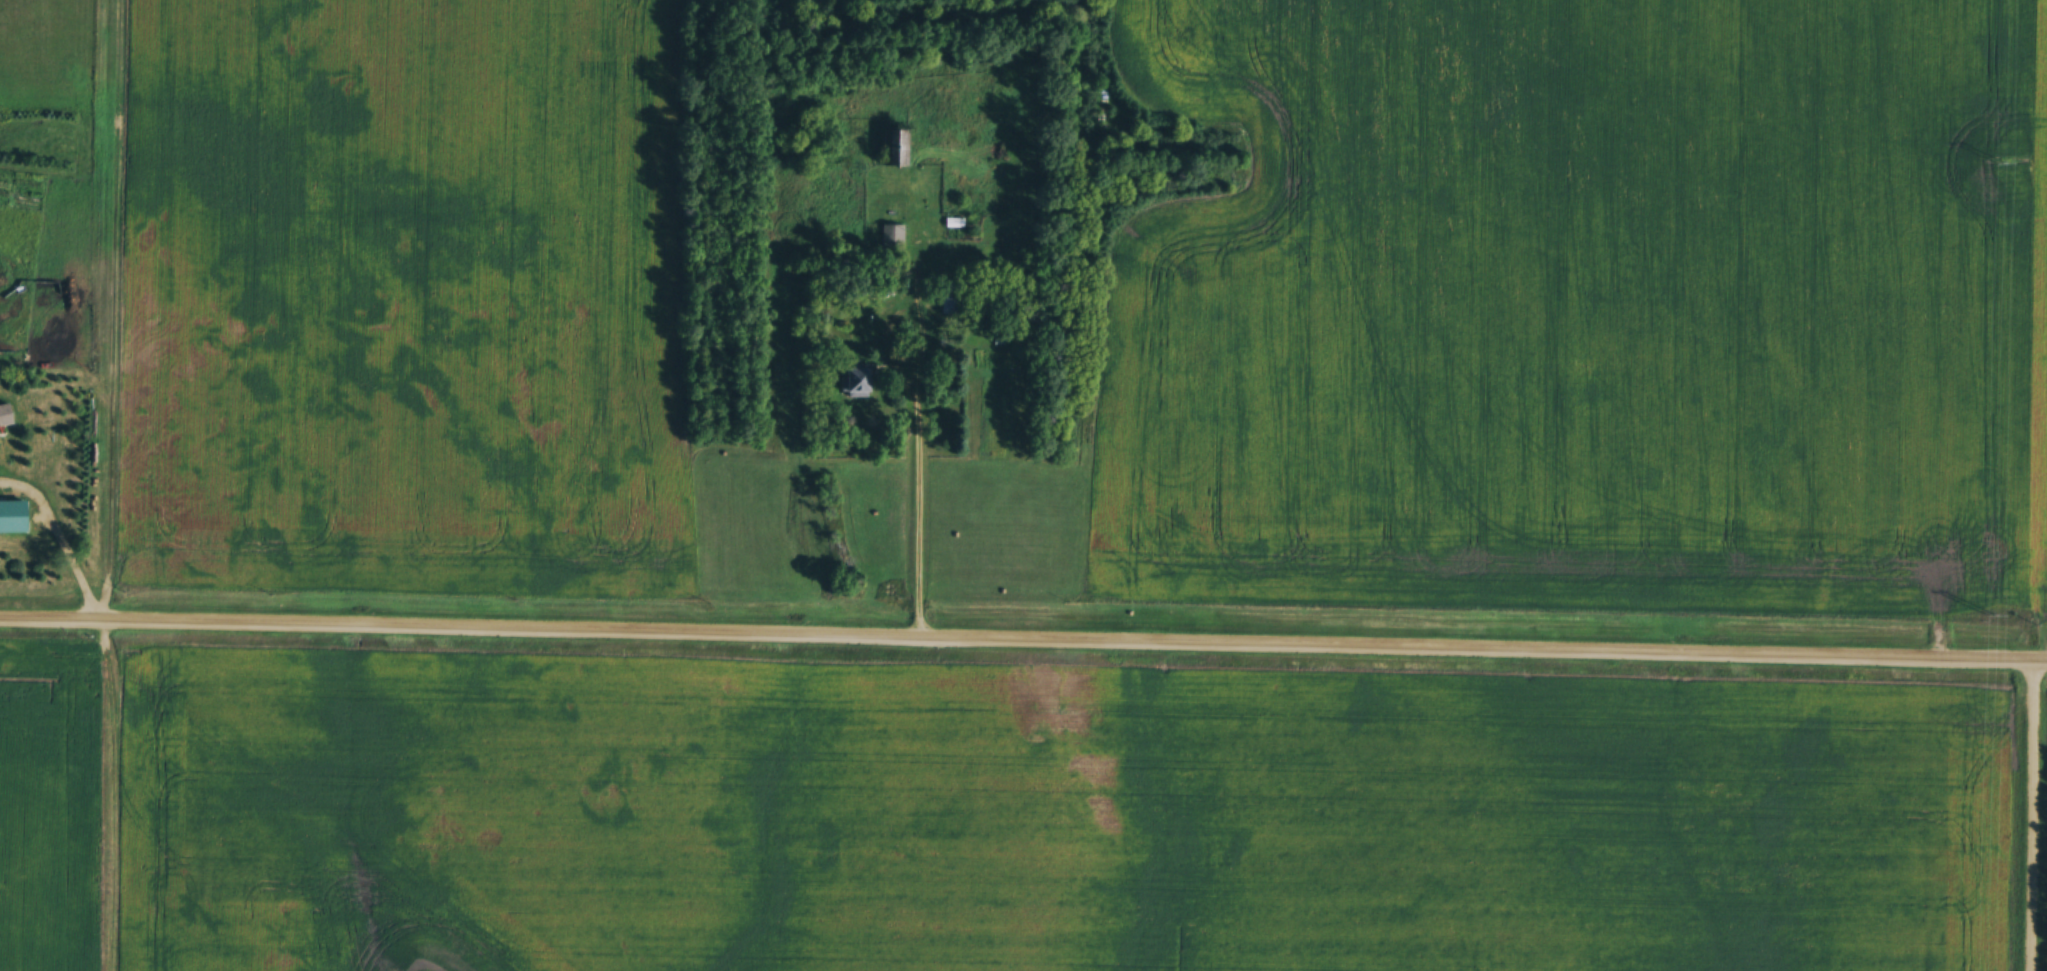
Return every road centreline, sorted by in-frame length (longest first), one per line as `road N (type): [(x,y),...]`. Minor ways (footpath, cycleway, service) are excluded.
road 1 (residential): [(0,624),(2046,669)]

